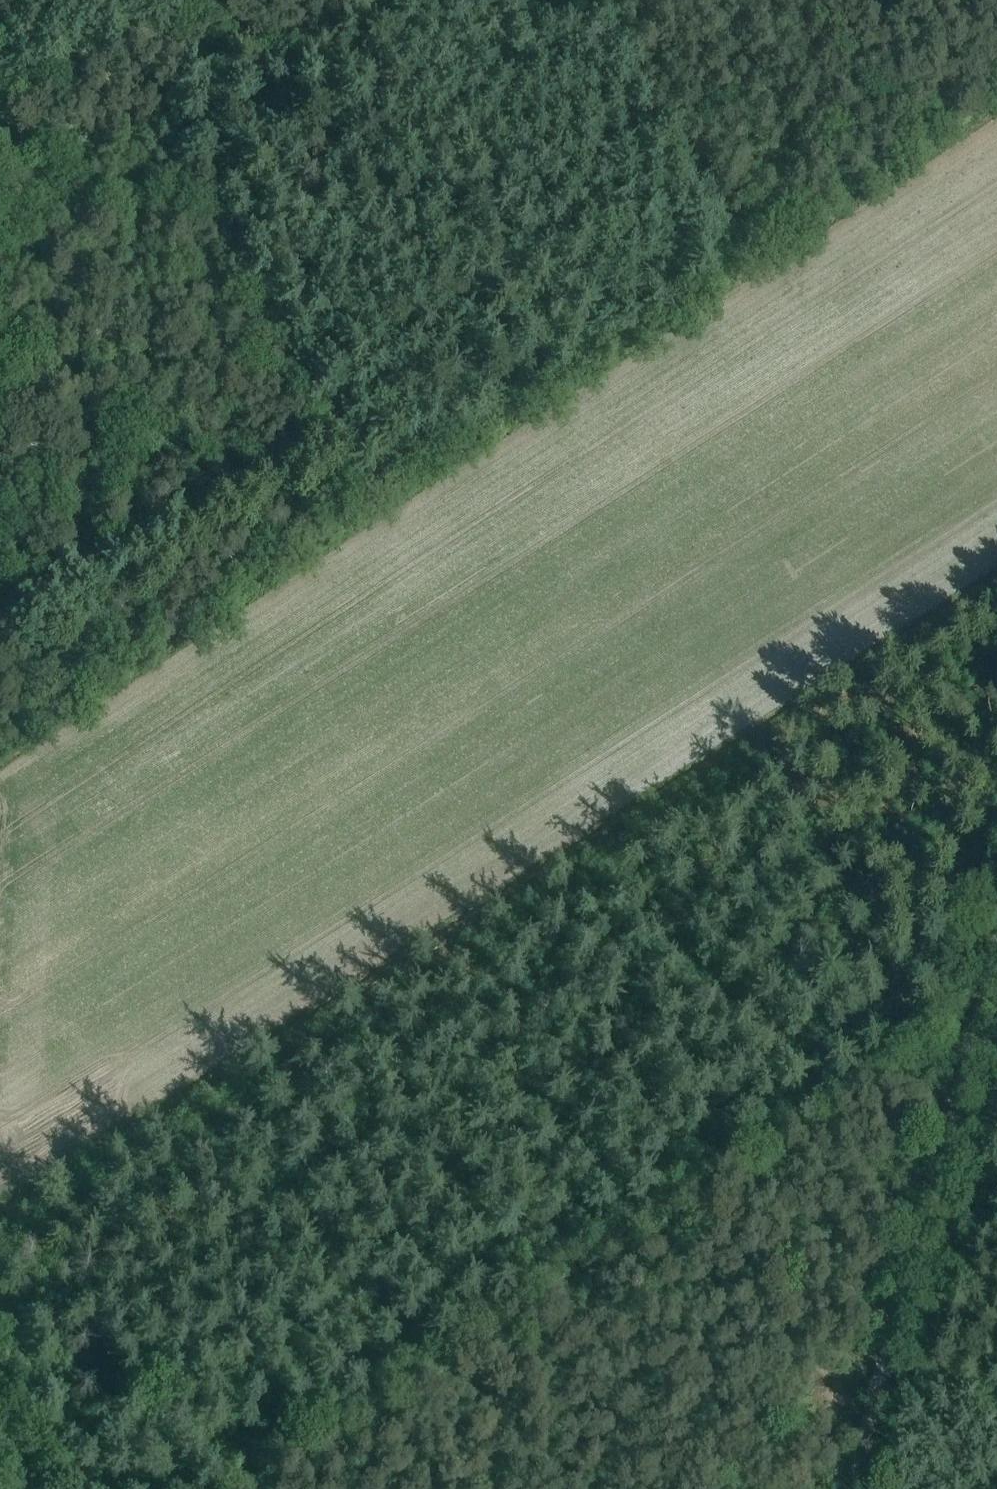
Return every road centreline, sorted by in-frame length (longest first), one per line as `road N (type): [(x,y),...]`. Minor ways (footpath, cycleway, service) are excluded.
road 1 (track): [(996,967),(852,1488)]
road 2 (track): [(0,145),(11,182),(0,280)]

